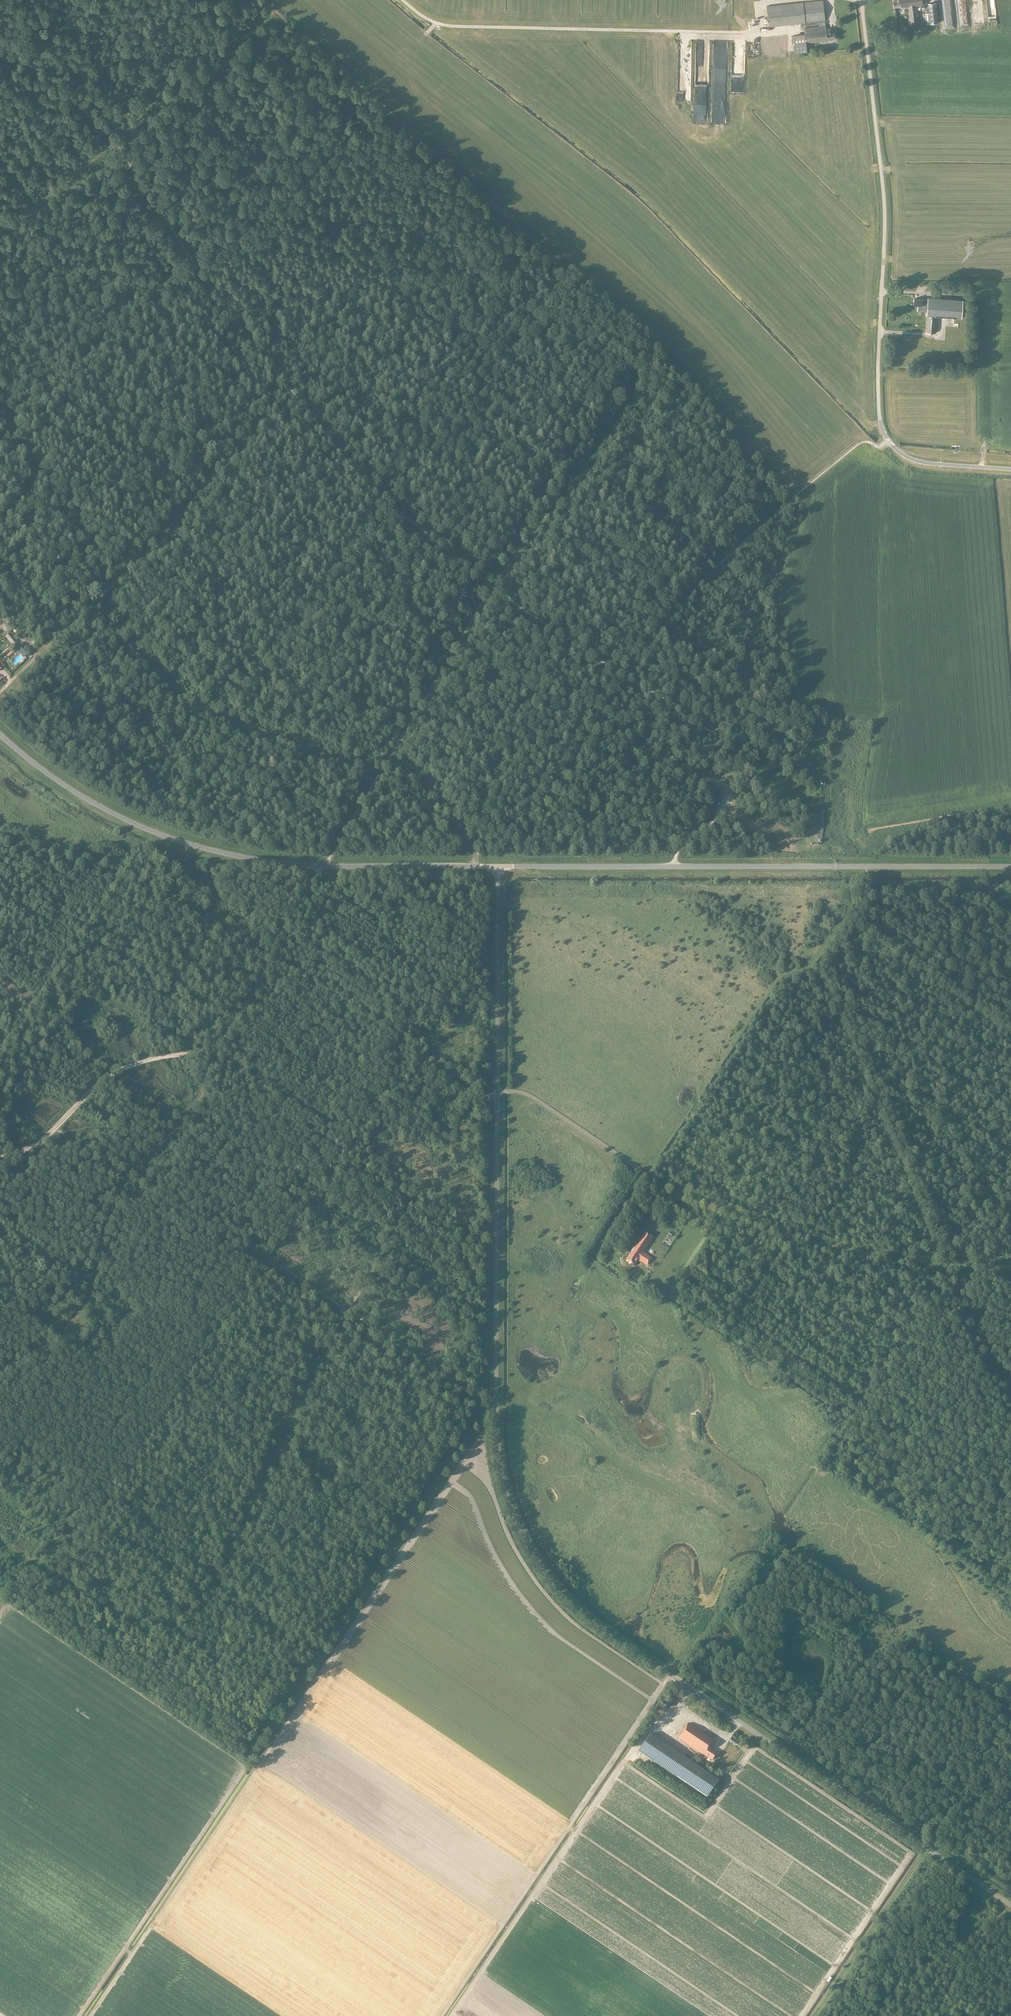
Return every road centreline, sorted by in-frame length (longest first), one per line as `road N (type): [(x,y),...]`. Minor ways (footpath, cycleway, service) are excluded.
road 1 (track): [(56,1130),(168,1208),(251,1246),(478,1402),(559,1425),(611,1470),(684,1509),(723,1561),(757,1573),(731,1615),(763,1681),(829,1723),(893,1786),(1010,1855)]
road 2 (unclassified): [(1010,1905),(604,1630),(540,1566),(512,1512),(498,1452),(497,1094)]
road 3 (track): [(0,1541),(116,1615),(160,1621),(195,1608),(226,1563),(372,1267),(474,1101)]
road 4 (track): [(473,866),(469,841),(423,782),(226,718),(148,661),(96,591),(40,467),(0,404)]
road 5 (unclassified): [(1010,469),(917,462),(883,431),(884,206),(861,0)]
road 6 (tertiary): [(497,866),(297,864),(195,846),(120,817),(0,736)]
road 7 (tertiary): [(1010,867),(497,866)]
road 8 (track): [(0,49),(61,88),(118,147),(202,278),(288,387)]
road 9 (track): [(488,1405),(246,1764)]
road 10 (track): [(789,1237),(739,1316),(1010,1501)]
road 11 (track): [(865,888),(859,920),(826,968),(952,1265)]
road 12 (track): [(216,1053),(188,1116),(119,1192),(79,1312),(51,1342),(0,1373)]
road 13 (track): [(261,0),(275,12),(263,23),(168,82),(114,143),(0,231)]
road 14 (track): [(816,2015),(1010,1722)]
road 15 (track): [(38,654),(173,524),(270,409)]
road 16 (track): [(834,1728),(1010,1475)]
road 17 (track): [(216,1053),(333,1124),(491,1095)]
road 18 (track): [(492,587),(343,835)]
road 19 (track): [(661,355),(492,587)]
road 20 (track): [(288,387),(471,190)]
road 21 (track): [(0,1156),(40,1141),(124,1067),(216,1053)]
road 22 (track): [(679,1682),(695,1668),(792,1736),(850,1663)]
road 23 (track): [(332,854),(216,1053)]
road 24 (unclassified): [(497,1094),(497,866)]
road 25 (track): [(789,1237),(952,1265),(1010,1267)]
road 26 (track): [(1010,886),(865,888)]
road 27 (track): [(492,587),(608,667)]
road 28 (track): [(288,387),(377,494)]
road 29 (track): [(971,1000),(857,923)]
road 30 (track): [(1009,1904),(957,1972),(936,2015)]
road 31 (track): [(389,503),(492,587)]
road 32 (track): [(0,826),(32,819),(118,845)]

